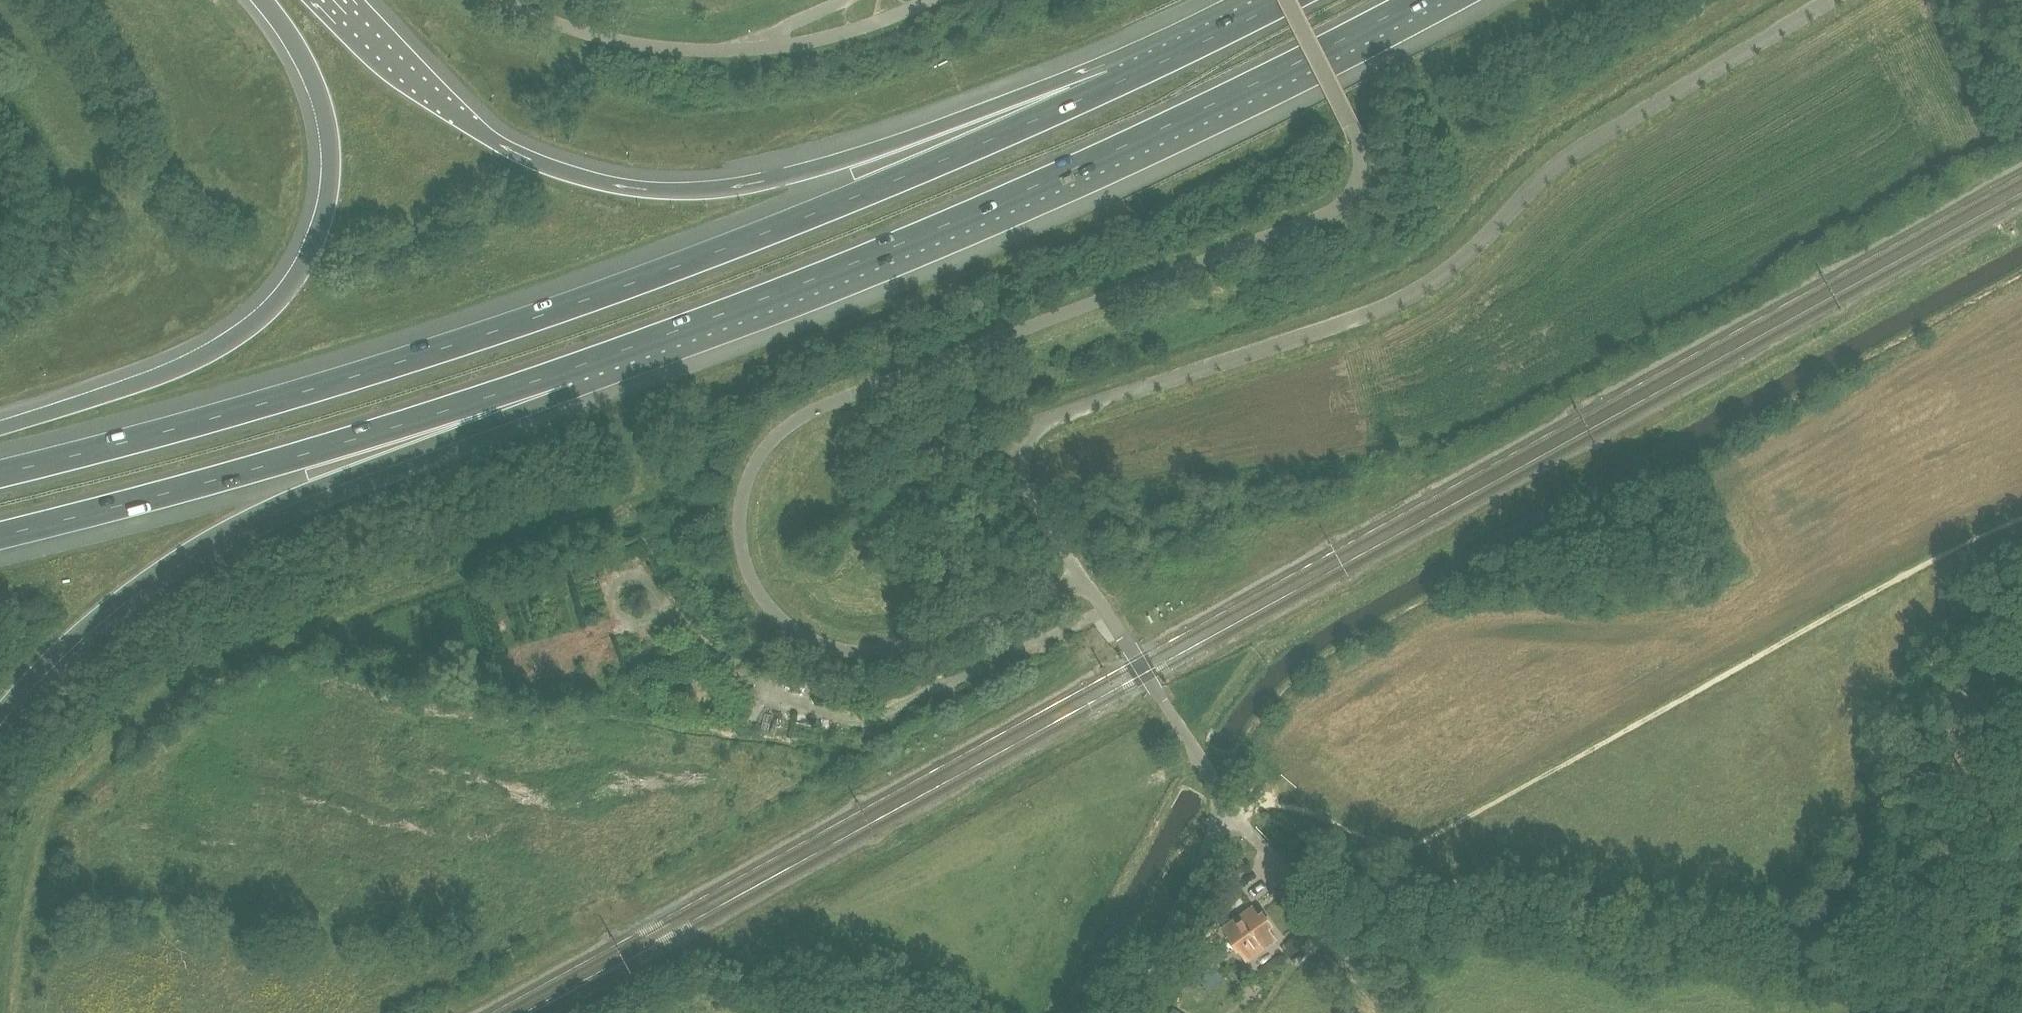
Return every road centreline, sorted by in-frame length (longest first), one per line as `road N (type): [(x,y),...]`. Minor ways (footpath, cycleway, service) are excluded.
road 1 (unclassified): [(1123,1012),(1213,844),(1219,798),(1018,475),(1016,445),(1026,428),(1398,302),(1454,266),(1560,162),(1821,0)]
road 2 (motorway): [(1119,82),(635,285),(216,418),(0,475)]
road 3 (track): [(2021,519),(1868,595),(1415,846),(1381,846),(1281,805),(1221,821),(1243,827),(1262,846),(1395,1012)]
road 4 (motorway): [(576,368),(942,229),(1139,143),(1419,0)]
road 5 (motorway): [(1119,82),(785,177),(654,191),(598,183),(500,146),(413,80),(333,0)]
road 6 (motorway): [(0,714),(127,591),(194,548),(274,505),(457,431),(576,368)]
road 7 (motorway): [(265,0),(300,50),(330,133),(321,228),(291,288),(248,330),(179,369),(0,427)]
road 8 (motorway): [(0,537),(234,476),(576,368)]
road 9 (track): [(1987,1012),(2021,654)]
road 10 (motorway): [(1285,0),(1119,82)]

